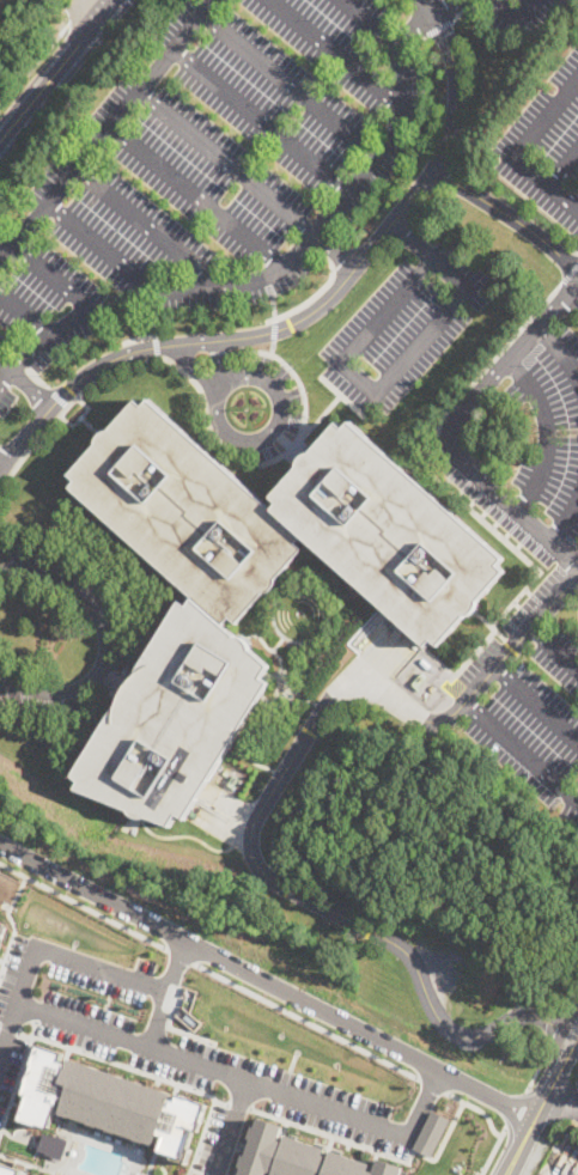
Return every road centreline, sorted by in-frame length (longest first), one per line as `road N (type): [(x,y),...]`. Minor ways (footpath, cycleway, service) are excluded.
road 1 (residential): [(0,844),(536,1121)]
road 2 (residential): [(440,1072),(407,1138),(16,1002),(0,1046)]
road 3 (residential): [(16,1002),(34,945),(166,992)]
road 4 (residential): [(113,0),(0,140)]
road 5 (tertiary): [(508,1174),(577,1041)]

